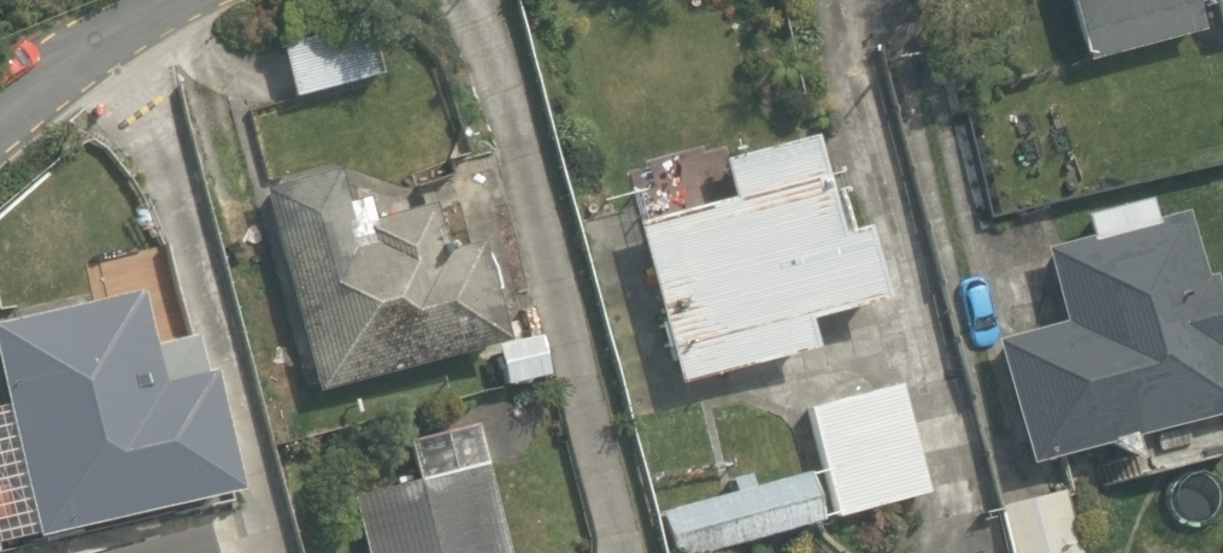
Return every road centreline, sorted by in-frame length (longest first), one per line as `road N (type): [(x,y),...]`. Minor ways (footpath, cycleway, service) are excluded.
road 1 (residential): [(184,0),(41,88),(0,125)]

